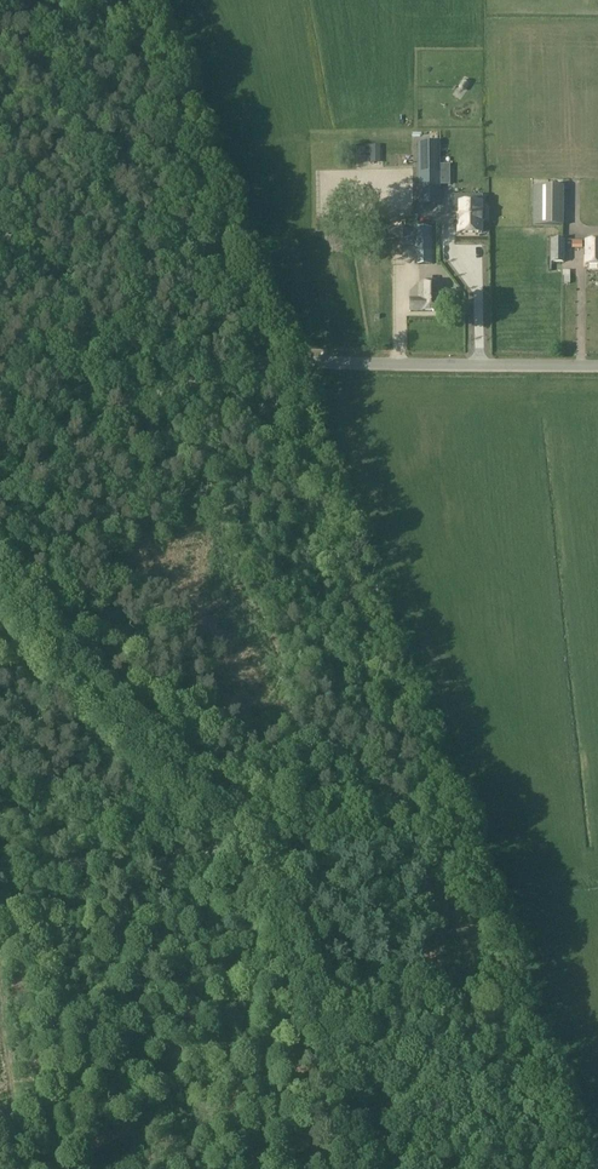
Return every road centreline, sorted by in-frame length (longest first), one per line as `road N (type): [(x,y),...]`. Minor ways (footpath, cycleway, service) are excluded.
road 1 (unclassified): [(597,364),(288,361),(210,371),(128,407),(0,498)]
road 2 (tertiary): [(238,864),(198,802),(0,577)]
road 3 (tertiary): [(346,1168),(339,1106),(311,1012),(238,864)]
road 4 (unclassified): [(238,864),(0,865)]
road 5 (track): [(0,999),(18,1168)]

